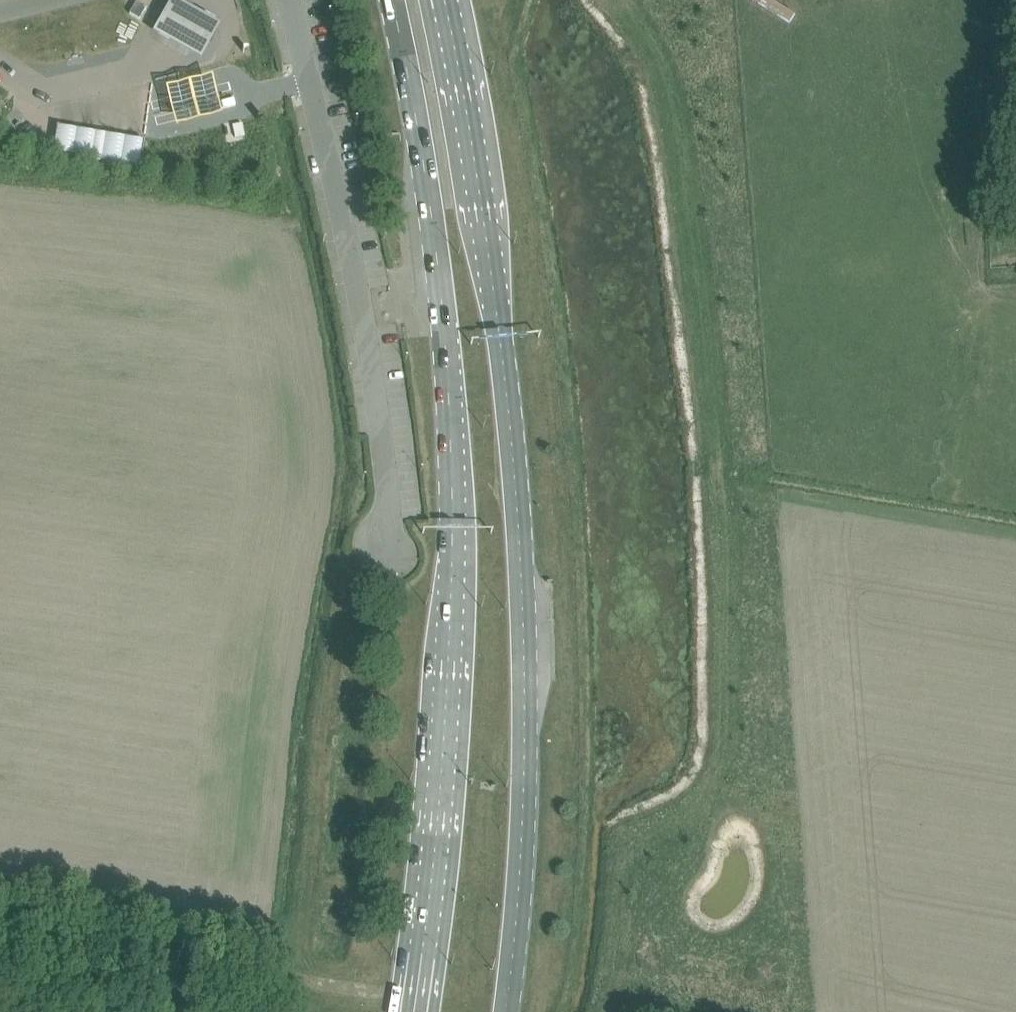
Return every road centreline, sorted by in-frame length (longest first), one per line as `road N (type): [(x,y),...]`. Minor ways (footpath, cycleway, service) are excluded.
road 1 (primary): [(507,1011),(526,793),(521,538),(502,342),(444,0)]
road 2 (primary): [(393,0),(438,264),(455,458),(444,783),(416,1011)]

